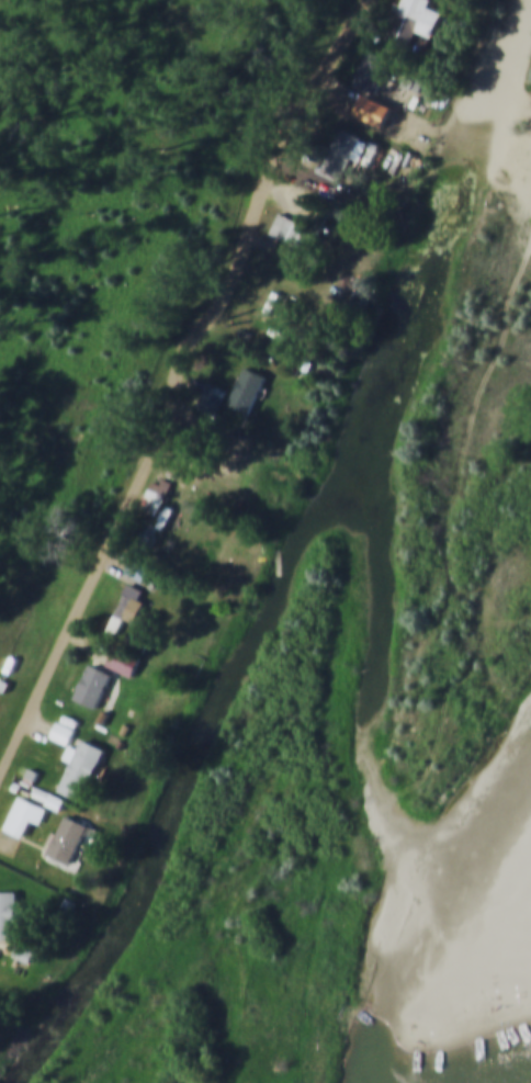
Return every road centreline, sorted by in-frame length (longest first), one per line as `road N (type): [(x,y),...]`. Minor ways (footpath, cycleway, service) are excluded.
road 1 (residential): [(342,0),(0,777)]

